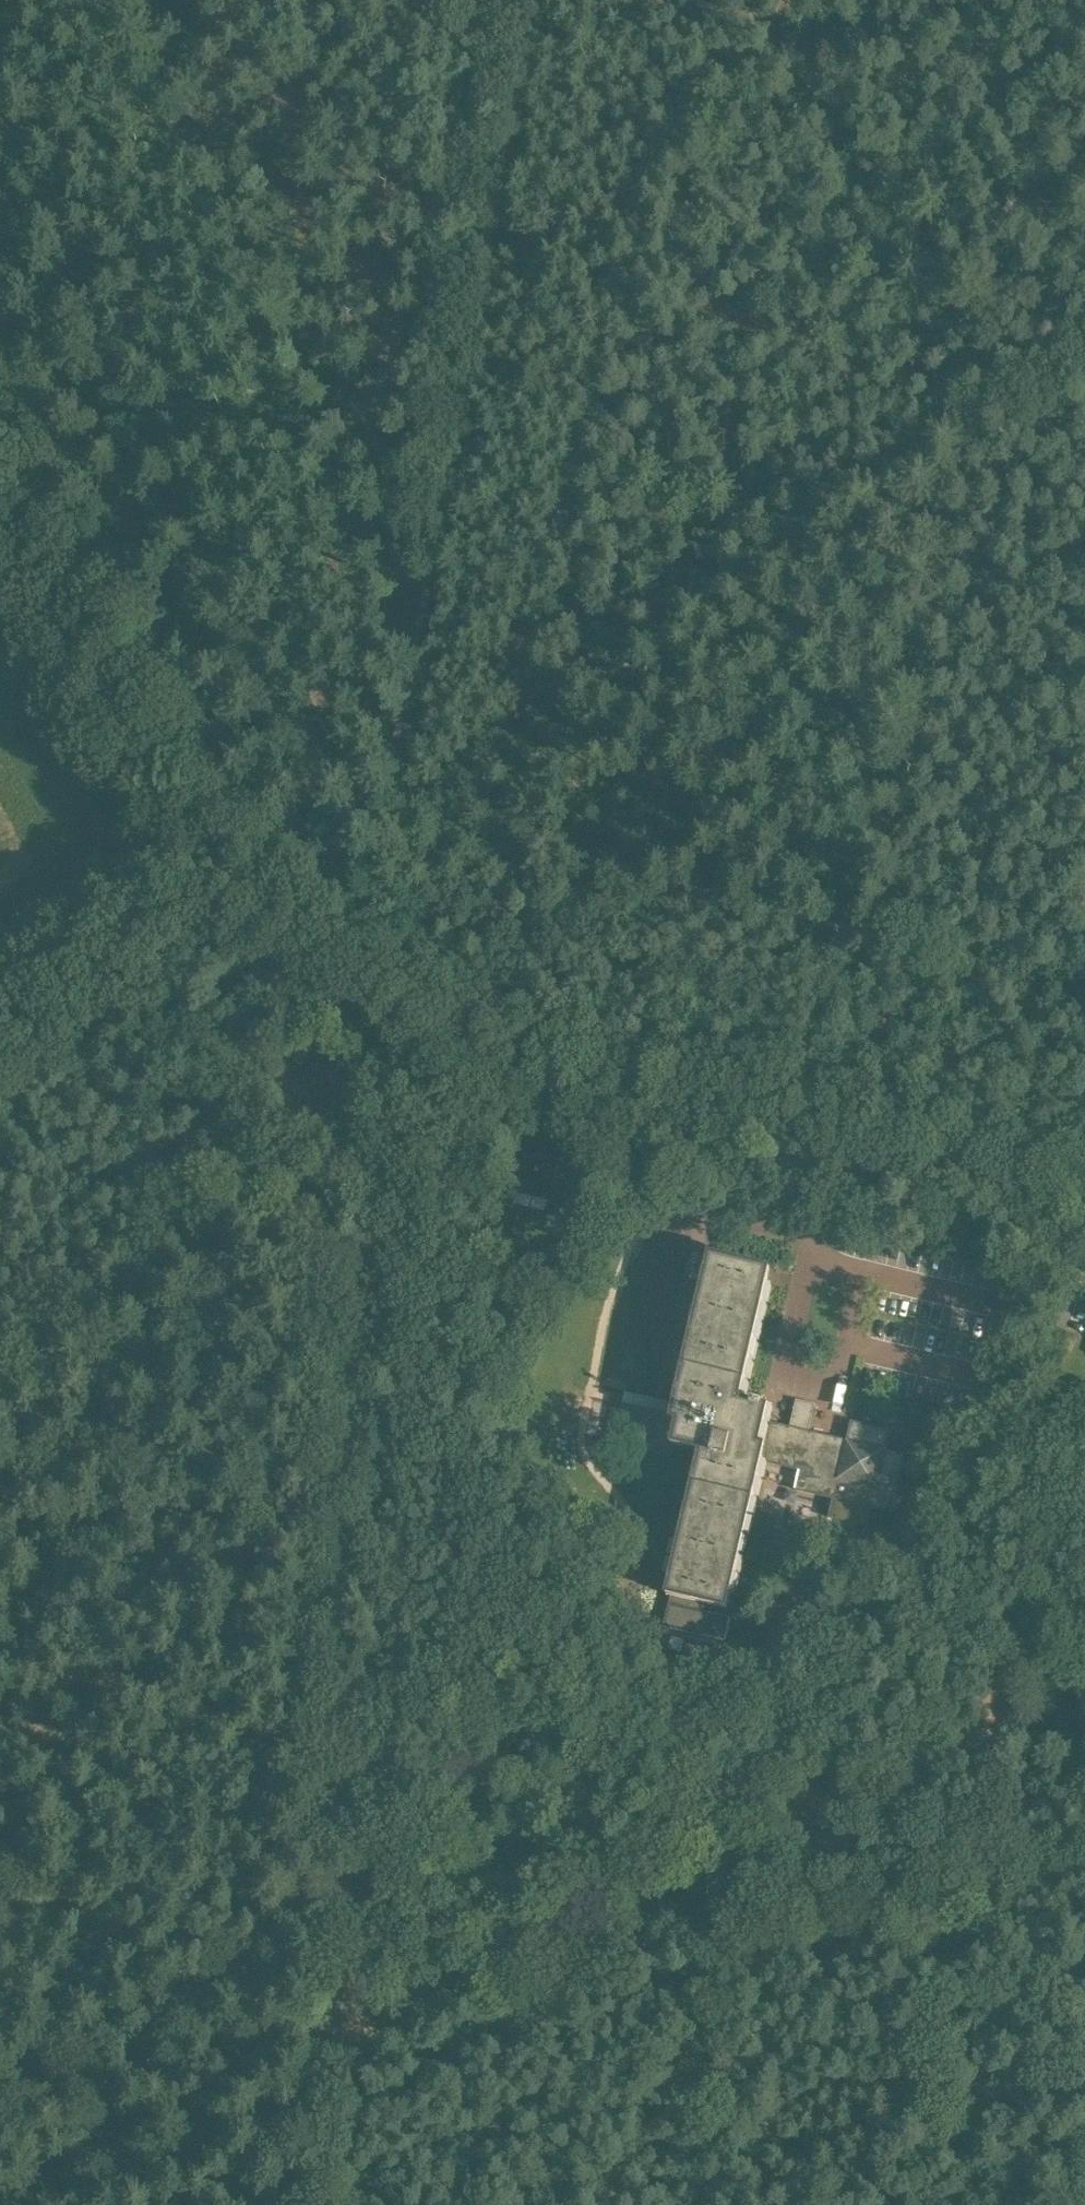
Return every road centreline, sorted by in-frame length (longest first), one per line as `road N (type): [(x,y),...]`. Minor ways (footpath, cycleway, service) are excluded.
road 1 (tertiary): [(1084,1201),(481,1058),(372,1013),(265,922),(213,860),(0,485)]
road 2 (track): [(533,0),(368,896),(315,971)]
road 3 (track): [(0,1039),(213,860)]

